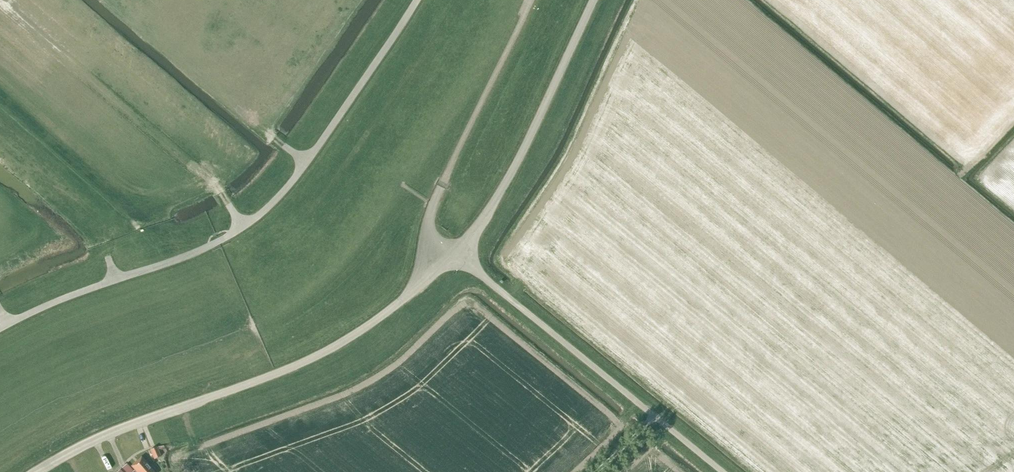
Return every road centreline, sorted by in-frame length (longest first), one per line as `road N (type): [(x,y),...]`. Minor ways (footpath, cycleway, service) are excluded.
road 1 (unclassified): [(34,471),(125,427),(317,355),(403,300),(452,254)]
road 2 (unclassified): [(721,471),(452,254)]
road 3 (unclassified): [(452,254),(510,174),(593,0)]

